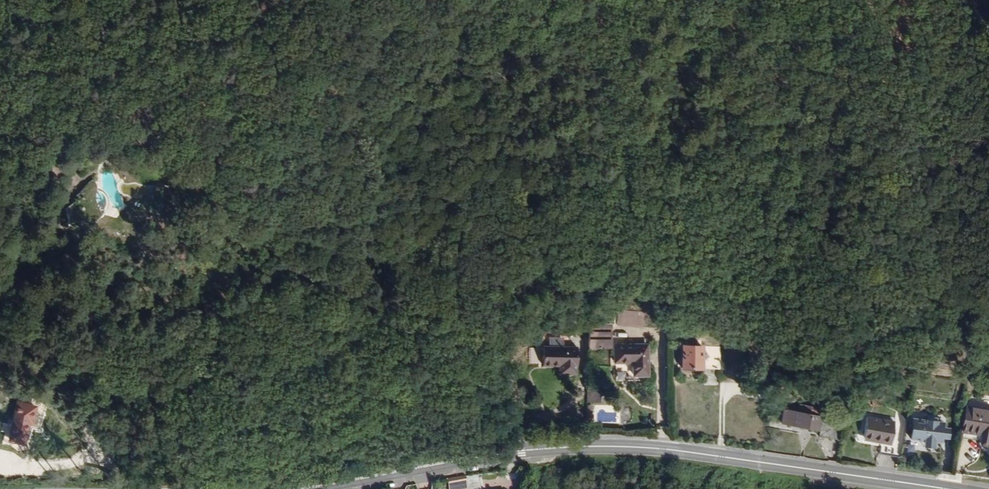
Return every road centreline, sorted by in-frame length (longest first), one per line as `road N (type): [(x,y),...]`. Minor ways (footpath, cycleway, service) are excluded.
road 1 (tertiary): [(948,488),(609,446),(506,452),(295,488)]
road 2 (track): [(988,125),(980,110),(918,114),(894,85),(887,0)]

